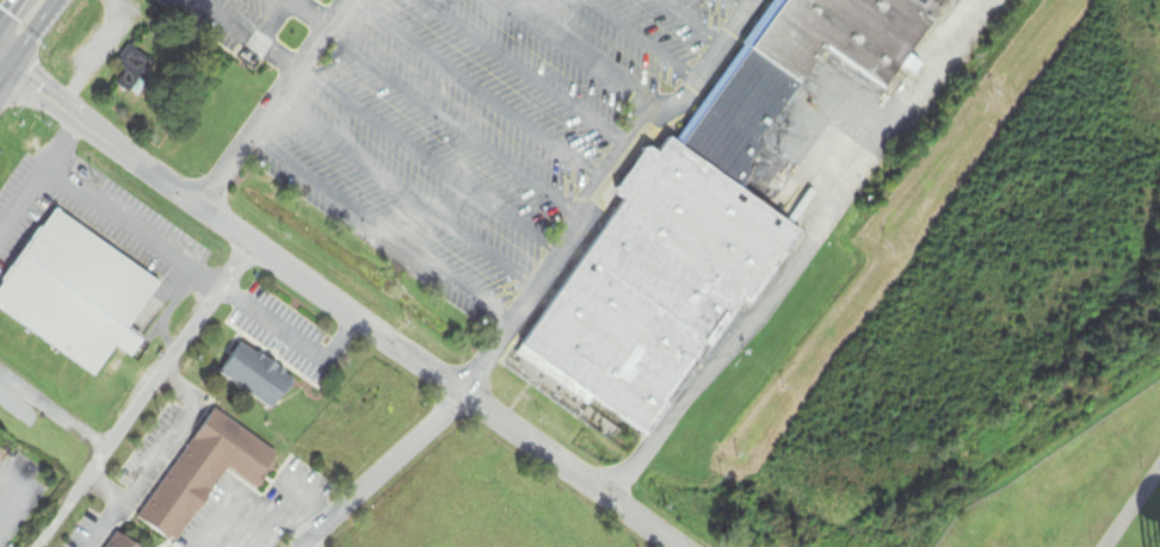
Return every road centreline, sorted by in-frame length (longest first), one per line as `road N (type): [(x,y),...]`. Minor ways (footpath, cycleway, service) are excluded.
road 1 (residential): [(0,59),(668,546)]
road 2 (residential): [(252,247),(38,546)]
road 3 (residential): [(461,398),(301,546)]

